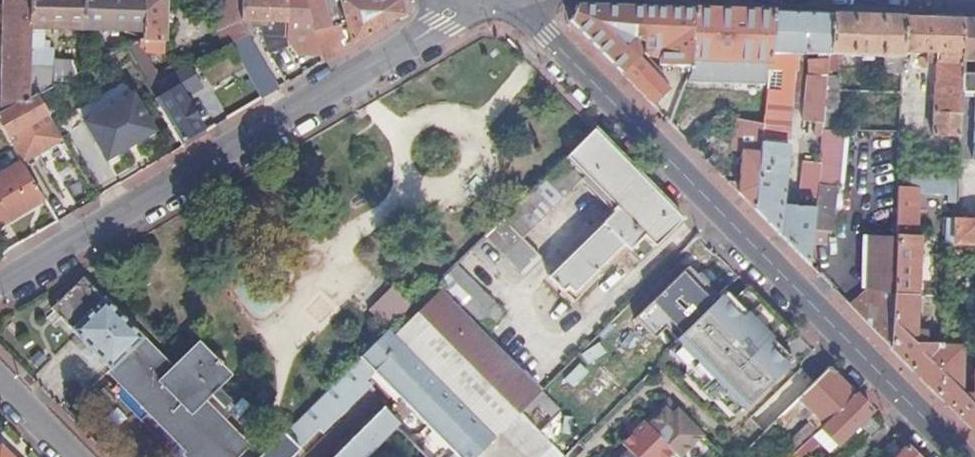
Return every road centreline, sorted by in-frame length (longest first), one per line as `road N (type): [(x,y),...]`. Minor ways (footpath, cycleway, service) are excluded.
road 1 (tertiary): [(514,0),(908,404)]
road 2 (residential): [(0,285),(440,22),(458,0)]

